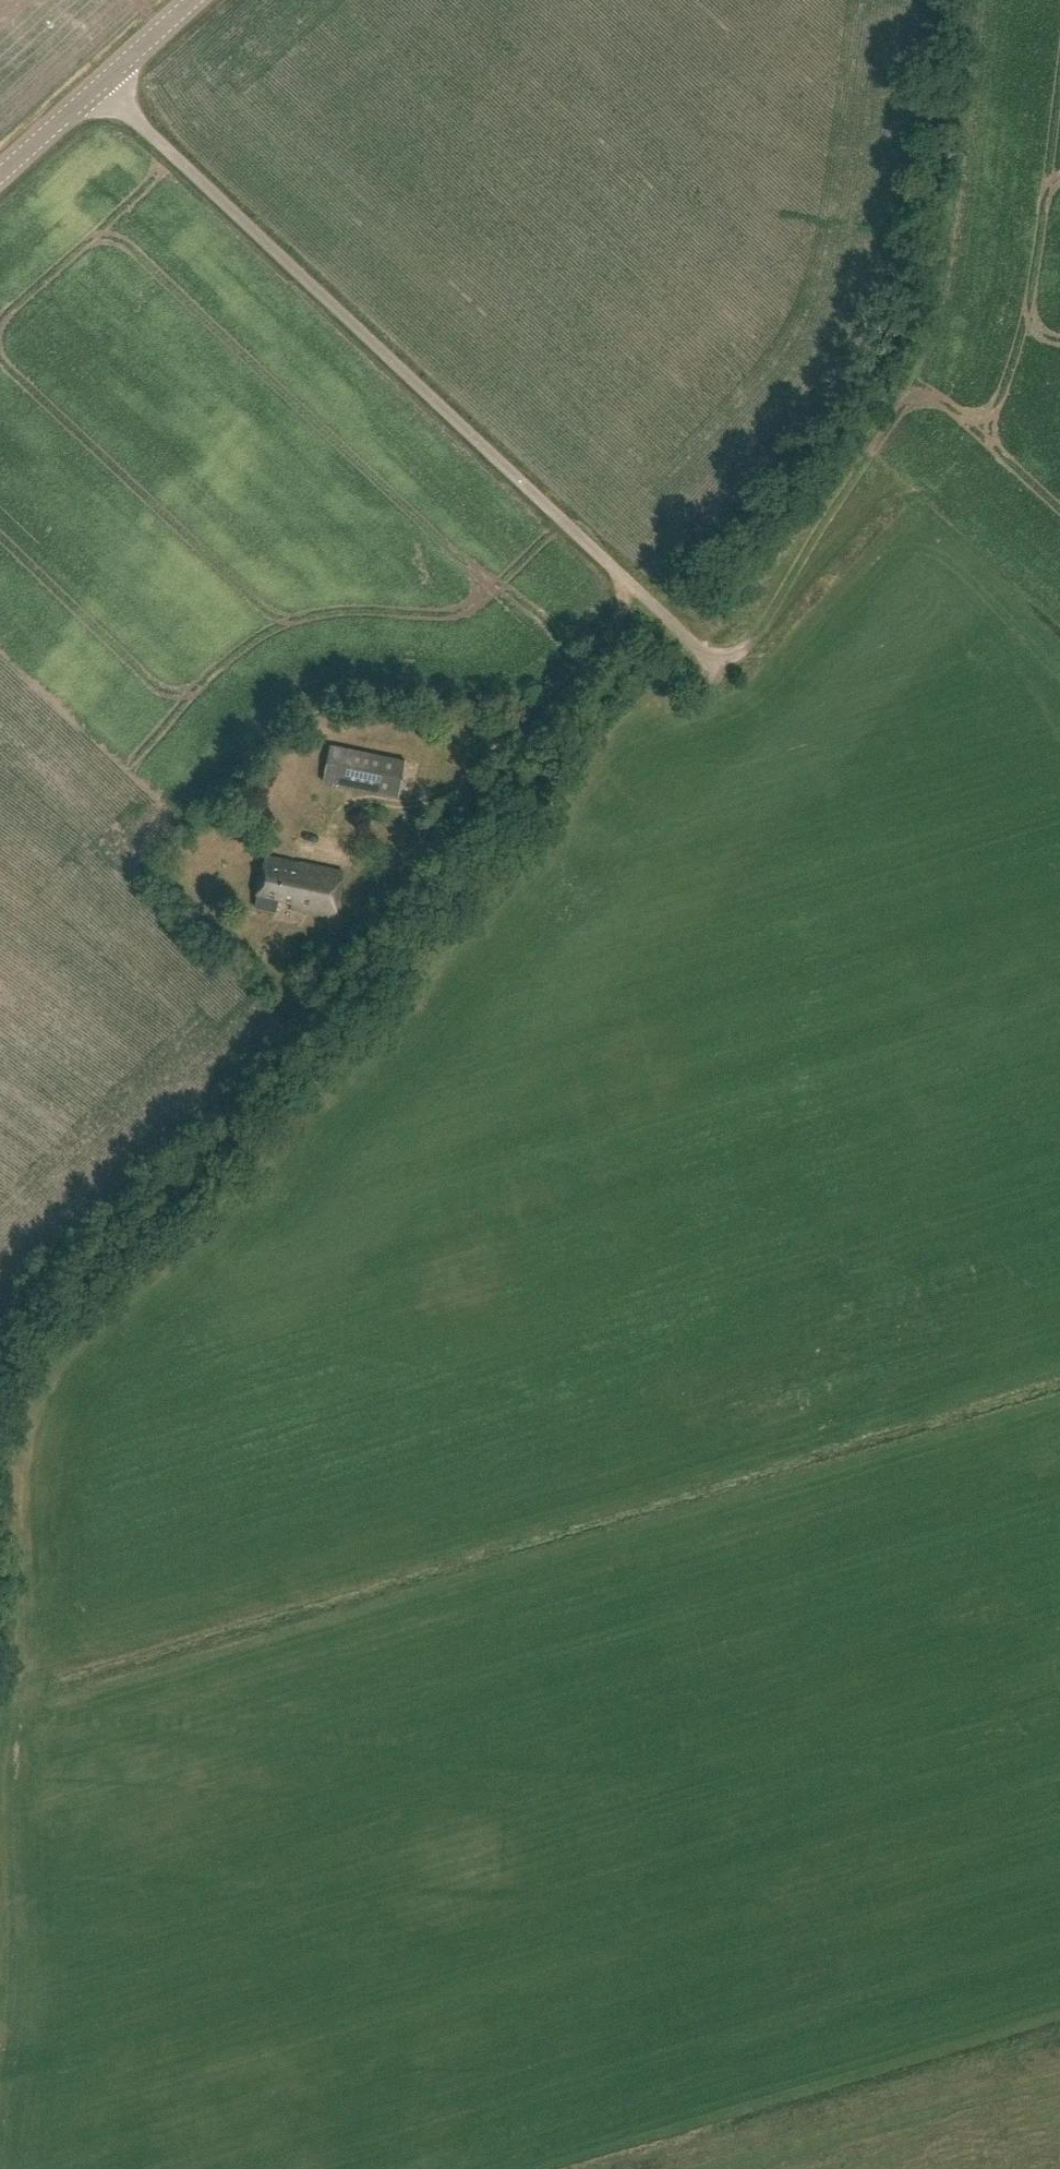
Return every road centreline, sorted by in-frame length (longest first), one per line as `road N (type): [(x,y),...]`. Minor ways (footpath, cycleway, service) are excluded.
road 1 (unclassified): [(722,675),(98,84)]
road 2 (tertiary): [(0,173),(98,84)]
road 3 (tertiary): [(98,84),(191,0)]

